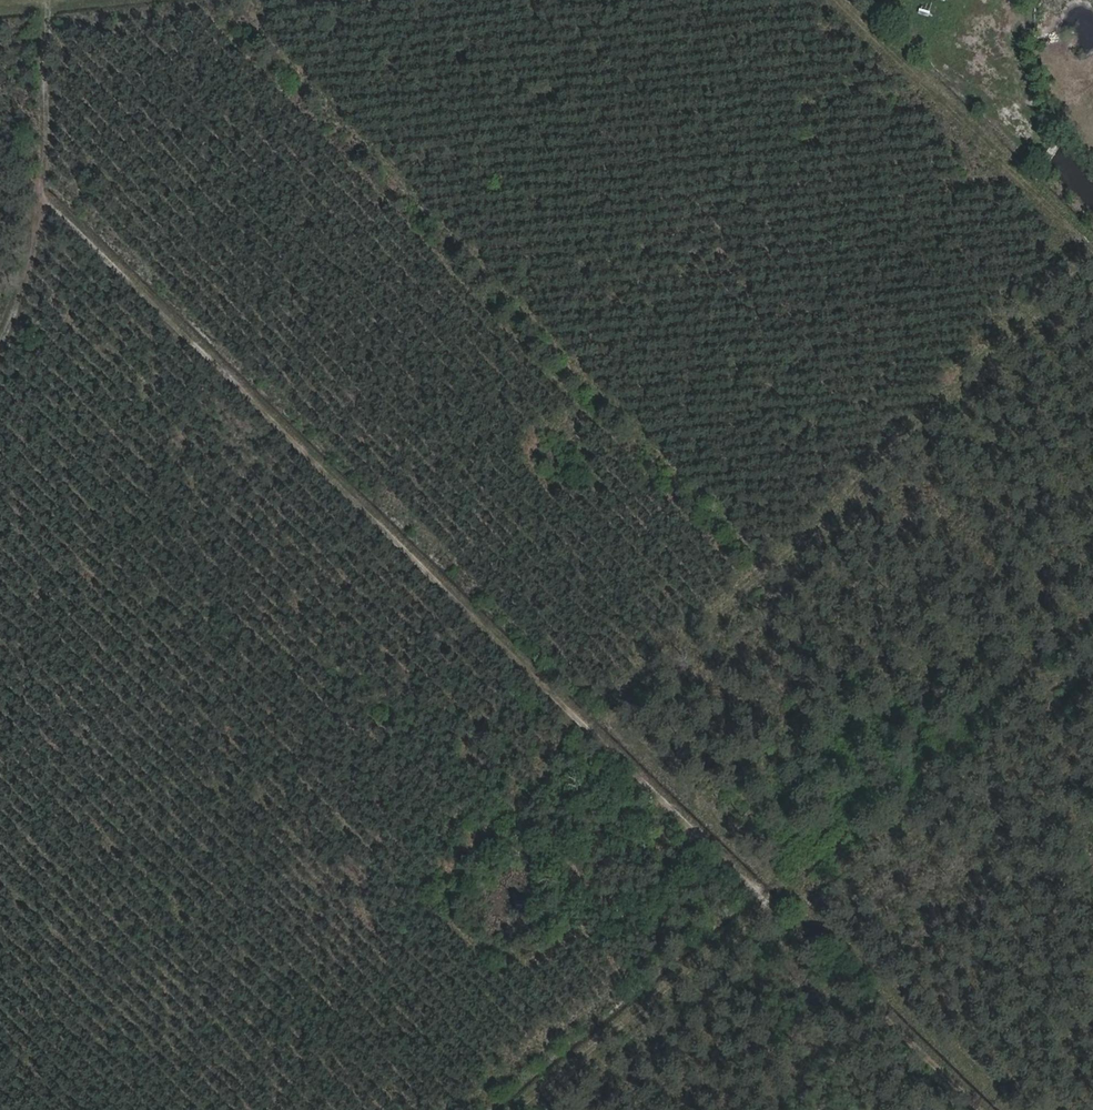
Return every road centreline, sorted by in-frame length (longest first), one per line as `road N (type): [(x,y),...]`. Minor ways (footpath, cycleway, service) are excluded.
road 1 (track): [(41,193),(987,1109)]
road 2 (track): [(0,345),(32,261),(54,145),(48,0)]
road 3 (track): [(772,899),(514,1109)]

